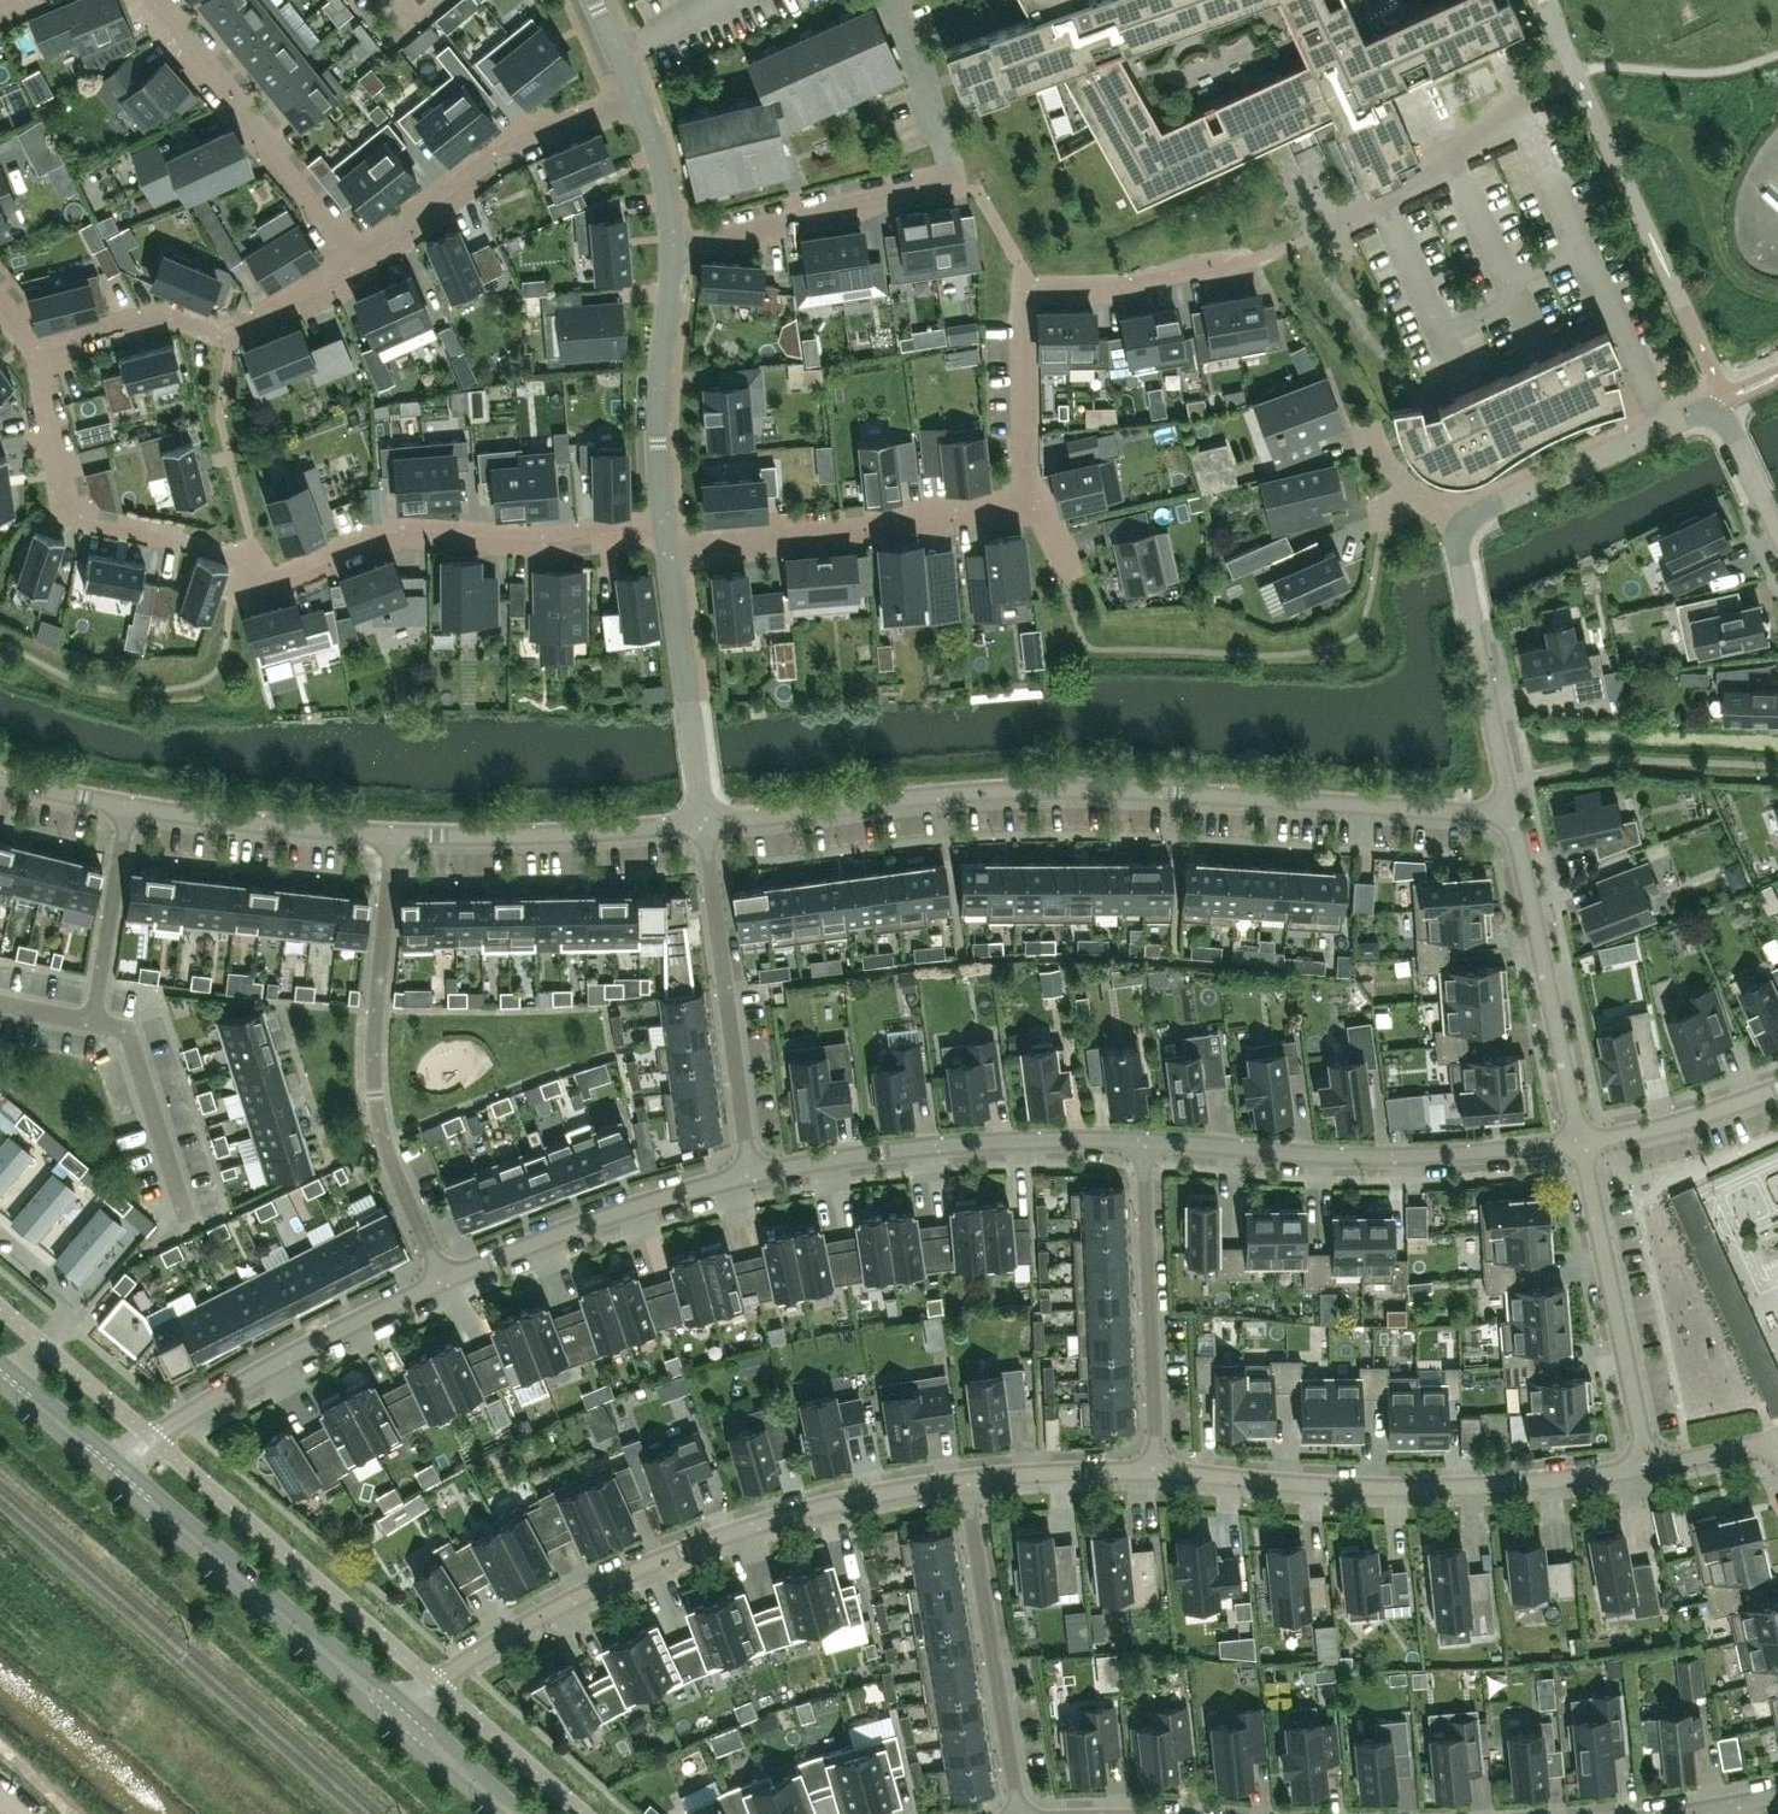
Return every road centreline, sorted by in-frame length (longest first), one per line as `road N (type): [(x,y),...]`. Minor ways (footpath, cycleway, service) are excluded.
road 1 (residential): [(704,822),(948,794),(1080,788),(1512,814)]
road 2 (residential): [(36,348),(70,519),(244,557),(258,587),(402,530),(550,540),(665,529)]
road 3 (residential): [(964,1479),(817,1507),(660,1558),(489,1645),(400,1715)]
road 4 (residential): [(1649,1466),(1453,1487),(1156,1471)]
road 5 (residential): [(393,833),(375,1094),(390,1157),(445,1279)]
road 6 (residential): [(1248,260),(1120,284),(1030,287),(1021,511)]
road 7 (residential): [(1143,1141),(1359,1156),(1580,1142)]
road 8 (residential): [(0,776),(125,805),(393,833)]
road 9 (residential): [(750,1174),(996,1140),(1143,1141)]
road 10 (residential): [(112,1467),(235,1385),(445,1279)]
road 11 (secondary): [(400,1715),(112,1467)]
road 12 (residential): [(668,552),(1021,511)]
road 13 (residential): [(750,1174),(704,822)]
road 14 (residential): [(352,265),(227,334),(173,312),(36,348)]
road 15 (residential): [(964,1479),(1020,1813)]
road 16 (residential): [(1512,814),(1580,1142)]
road 17 (residential): [(637,98),(494,154),(352,265)]
road 18 (residential): [(1580,1142),(1649,1466)]
road 19 (residential): [(154,0),(352,265)]
road 20 (residential): [(1143,1141),(1156,1471)]
road 21 (residential): [(445,1279),(631,1207),(750,1174)]
road 22 (residential): [(393,833),(704,822)]
road 23 (residential): [(673,242),(659,399),(665,529)]
road 24 (residential): [(673,242),(731,238),(950,185)]
road 25 (residential): [(1458,545),(1474,518),(1698,413)]
road 26 (residential): [(1458,545),(1512,814)]
road 27 (residential): [(1580,1142),(1669,1125),(1777,1088)]
road 28 (residential): [(0,1243),(74,1306),(10,1378)]
road 29 (residential): [(1156,1471),(964,1479)]
road 30 (residential): [(668,552),(688,702)]
road 31 (residential): [(637,98),(660,160),(673,242)]
road 32 (secondary): [(512,1813),(400,1715)]
road 33 (secondary): [(112,1467),(10,1378)]
road 34 (residential): [(1777,1454),(1747,1445),(1649,1466)]
road 35 (residential): [(1777,531),(1728,420)]
road 36 (residential): [(704,822),(688,702)]

